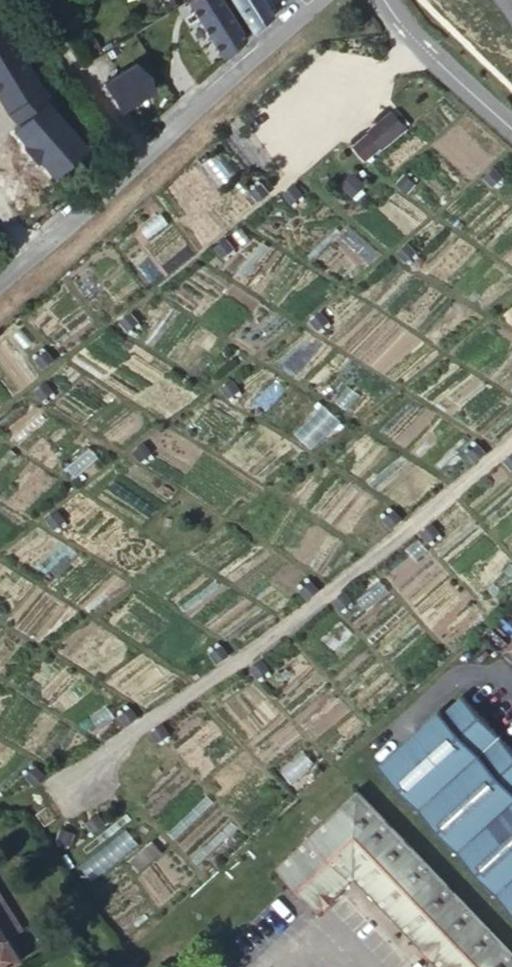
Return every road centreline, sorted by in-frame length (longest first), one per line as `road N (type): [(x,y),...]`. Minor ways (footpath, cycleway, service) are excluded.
road 1 (track): [(68,779),(511,438)]
road 2 (residential): [(0,282),(323,0)]

